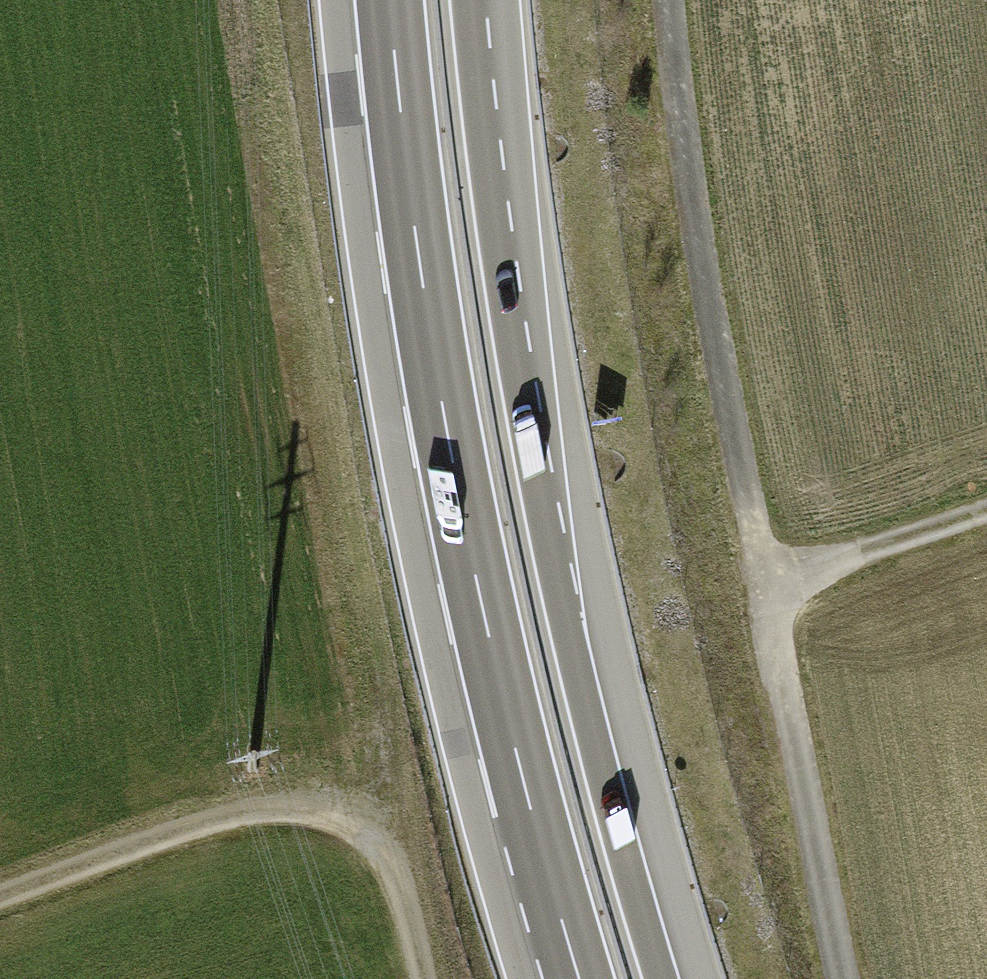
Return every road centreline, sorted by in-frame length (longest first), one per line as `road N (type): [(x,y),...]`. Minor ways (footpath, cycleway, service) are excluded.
road 1 (trunk): [(662,978),(610,800),(542,505),(499,251),(470,0)]
road 2 (trunk): [(390,0),(447,433),(525,789),(579,978)]
road 3 (track): [(768,594),(699,220),(673,0)]
road 4 (track): [(423,978),(392,861),(351,820),(319,811),(282,808),(214,820),(0,902)]
road 5 (track): [(845,978),(768,594)]
road 6 (track): [(986,514),(768,594)]

